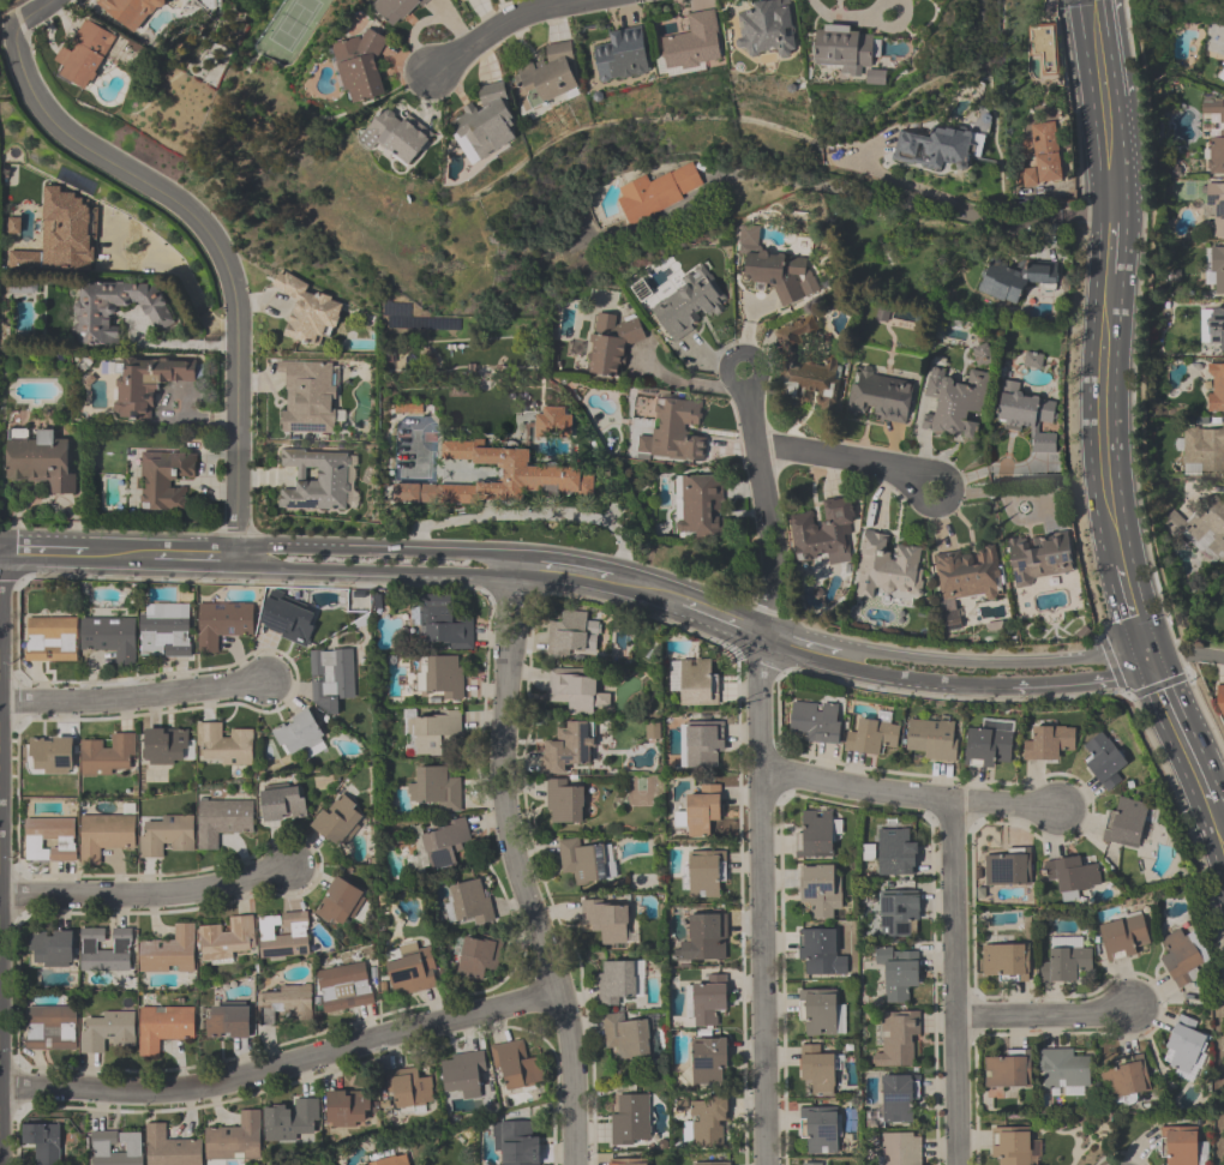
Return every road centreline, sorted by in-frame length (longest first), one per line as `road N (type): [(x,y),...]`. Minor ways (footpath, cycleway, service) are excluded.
road 1 (residential): [(14,31),(22,71),(48,116),(179,206),(228,271),(238,336),(236,559)]
road 2 (residential): [(4,1093),(212,1091),(560,999)]
road 3 (residential): [(766,1164),(763,637)]
road 4 (residential): [(577,1164),(574,1058),(520,887),(503,765),(505,659)]
road 5 (residential): [(958,1164),(952,799)]
road 6 (residential): [(3,1164),(0,835)]
road 7 (residential): [(761,769),(872,792),(1057,809)]
road 8 (residential): [(1,897),(224,888),(295,866)]
road 9 (primary): [(1118,565),(1100,414),(1108,280)]
road 10 (tertiary): [(510,568),(482,553),(270,548),(236,559)]
road 11 (tertiary): [(236,559),(274,568),(510,568)]
road 12 (residential): [(0,709),(270,683)]
road 13 (tertiary): [(1087,659),(983,665),(862,651),(833,657)]
road 14 (residential): [(745,390),(770,558),(763,637)]
road 15 (tertiary): [(833,657),(857,672),(1012,689)]
road 16 (residential): [(589,0),(536,10),(430,74)]
road 17 (residential): [(956,1015),(1127,1007)]
road 18 (residential): [(756,444),(890,468),(916,481)]
road 19 (primary): [(1147,659),(1147,691),(1200,807)]
road 20 (primary): [(1219,795),(1171,687),(1147,659)]
road 21 (tertiary): [(1012,689),(1115,680),(1147,659)]
road 22 (residential): [(763,370),(744,349),(722,367),(738,390),(758,383),(763,370)]
road 23 (residential): [(953,488),(947,475),(926,472),(913,496),(936,510),(953,488)]

